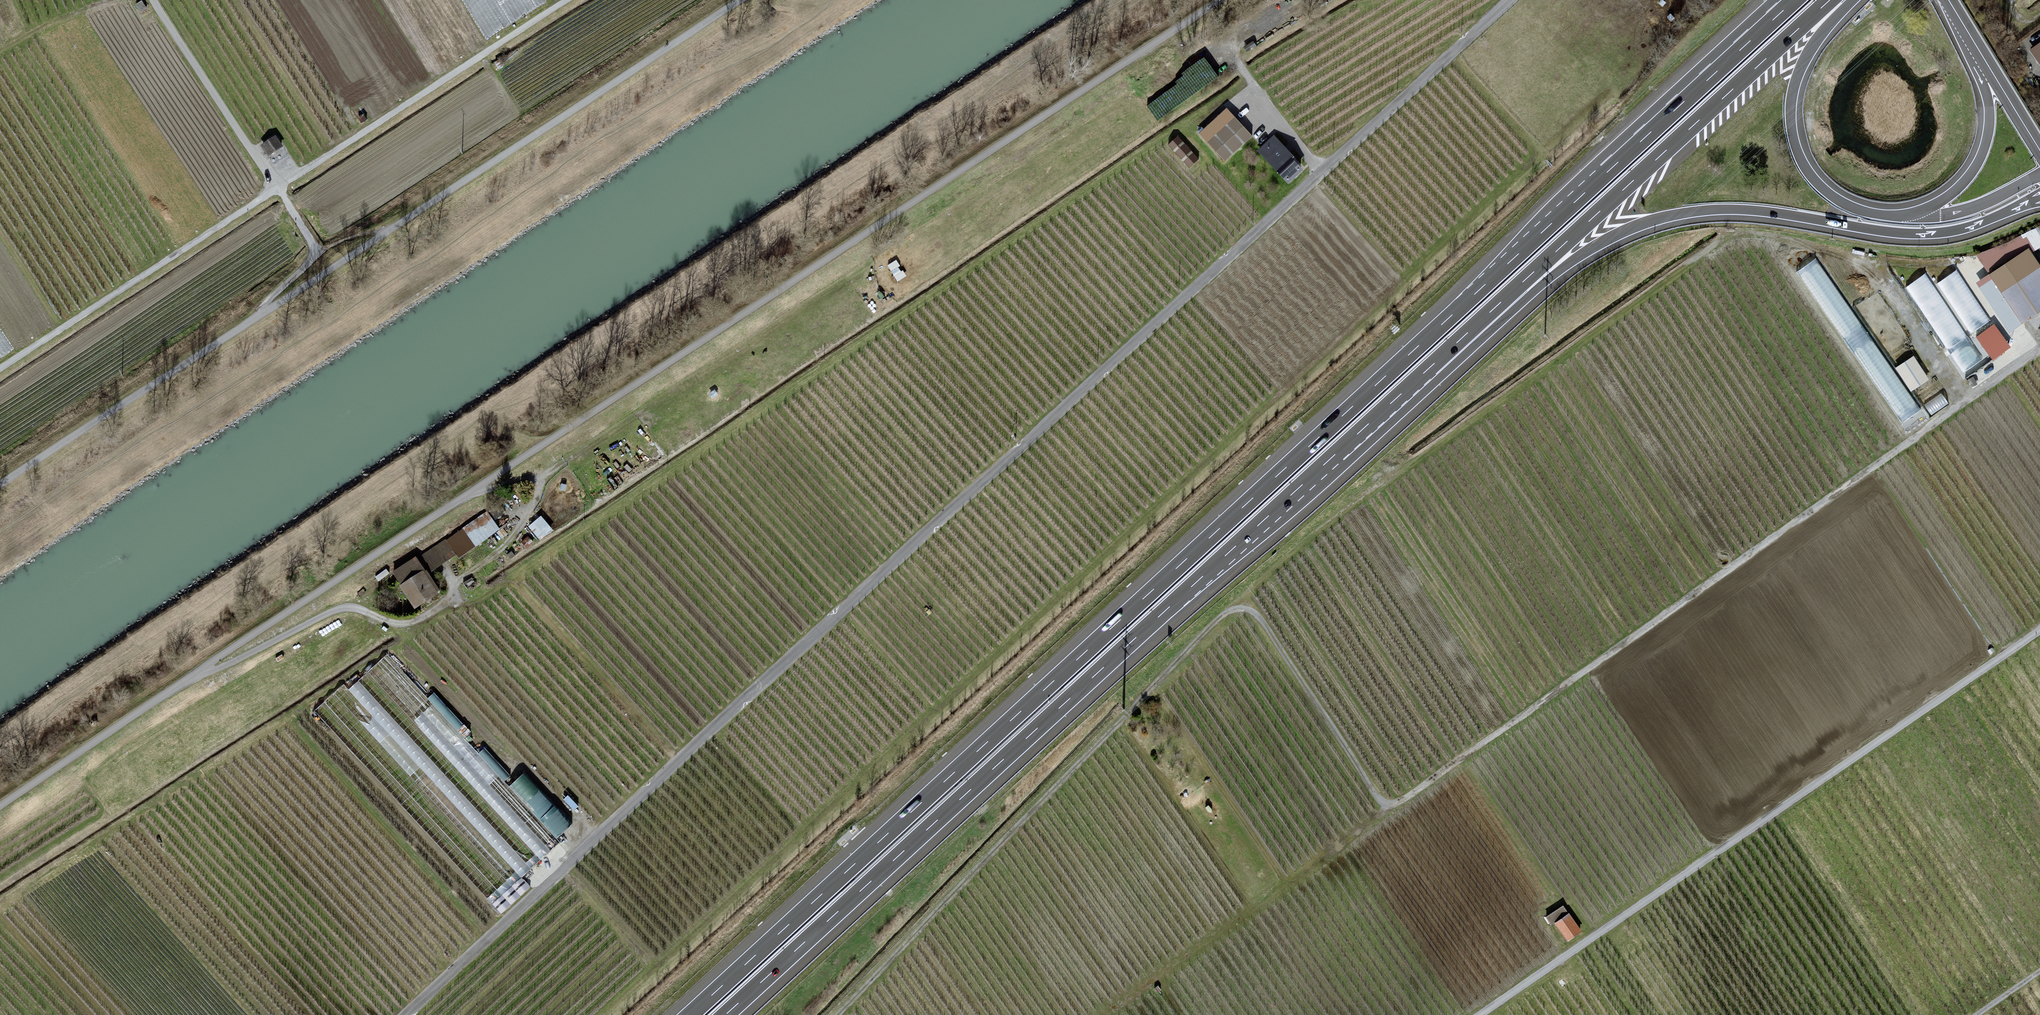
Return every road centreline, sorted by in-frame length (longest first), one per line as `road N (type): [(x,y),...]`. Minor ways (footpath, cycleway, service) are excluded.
road 1 (track): [(2039,346),(1400,799),(1376,794),(1256,614),(1225,615),(837,1014)]
road 2 (unclassified): [(1520,0),(1377,121),(406,1014)]
road 3 (motorway): [(1795,0),(690,1014)]
road 4 (unclassified): [(1224,0),(0,807)]
road 5 (motorway): [(726,1014),(1438,361)]
road 6 (track): [(0,485),(739,0)]
road 7 (unclassified): [(1479,1014),(2039,630)]
road 8 (motorway): [(1438,361),(1569,264),(1665,219),(1737,211),(1939,235),(2039,199)]
road 9 (motorway): [(1438,361),(1830,0)]
road 10 (track): [(277,188),(567,0)]
road 11 (track): [(0,370),(277,188)]
road 12 (motorway): [(1895,214),(1863,210),(1828,192),(1804,163),(1793,131),(1797,81),(1848,0)]
road 13 (residential): [(152,0),(277,188)]
road 14 (motorway): [(1980,52),(1989,118),(1979,159),(1948,196),(1895,214)]
road 15 (track): [(277,188),(314,250),(254,318)]
road 16 (motorway): [(2039,173),(1957,213),(1895,214)]

